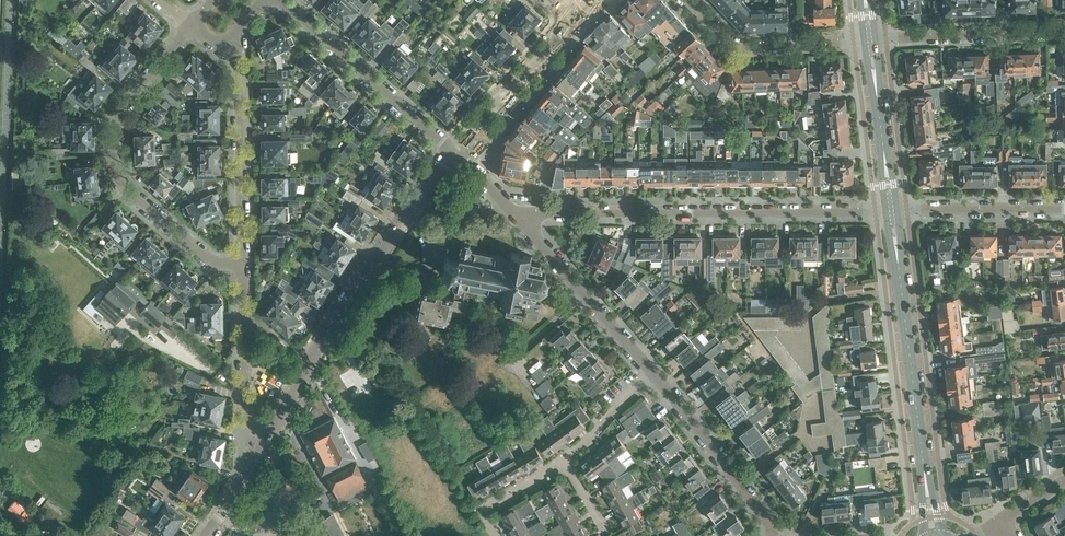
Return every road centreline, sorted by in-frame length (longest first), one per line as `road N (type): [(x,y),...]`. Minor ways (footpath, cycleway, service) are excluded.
road 1 (residential): [(523,216),(891,209)]
road 2 (residential): [(243,282),(134,195),(122,161),(124,134),(190,23)]
road 3 (residential): [(265,439),(409,217)]
road 4 (secondary): [(922,455),(891,209)]
road 5 (residential): [(278,0),(456,150)]
road 6 (residential): [(243,282),(235,60)]
road 7 (residential): [(653,373),(523,216)]
road 8 (residential): [(771,535),(653,373)]
road 9 (residential): [(870,39),(735,48),(691,0)]
road 10 (residential): [(870,39),(1064,32)]
road 11 (residential): [(456,150),(574,17)]
road 12 (residential): [(891,209),(1064,207)]
road 13 (secondary): [(891,209),(870,39)]
road 14 (residential): [(265,439),(248,420),(243,282)]
road 15 (residential): [(497,535),(481,510),(565,460)]
road 16 (residential): [(565,460),(653,373)]

